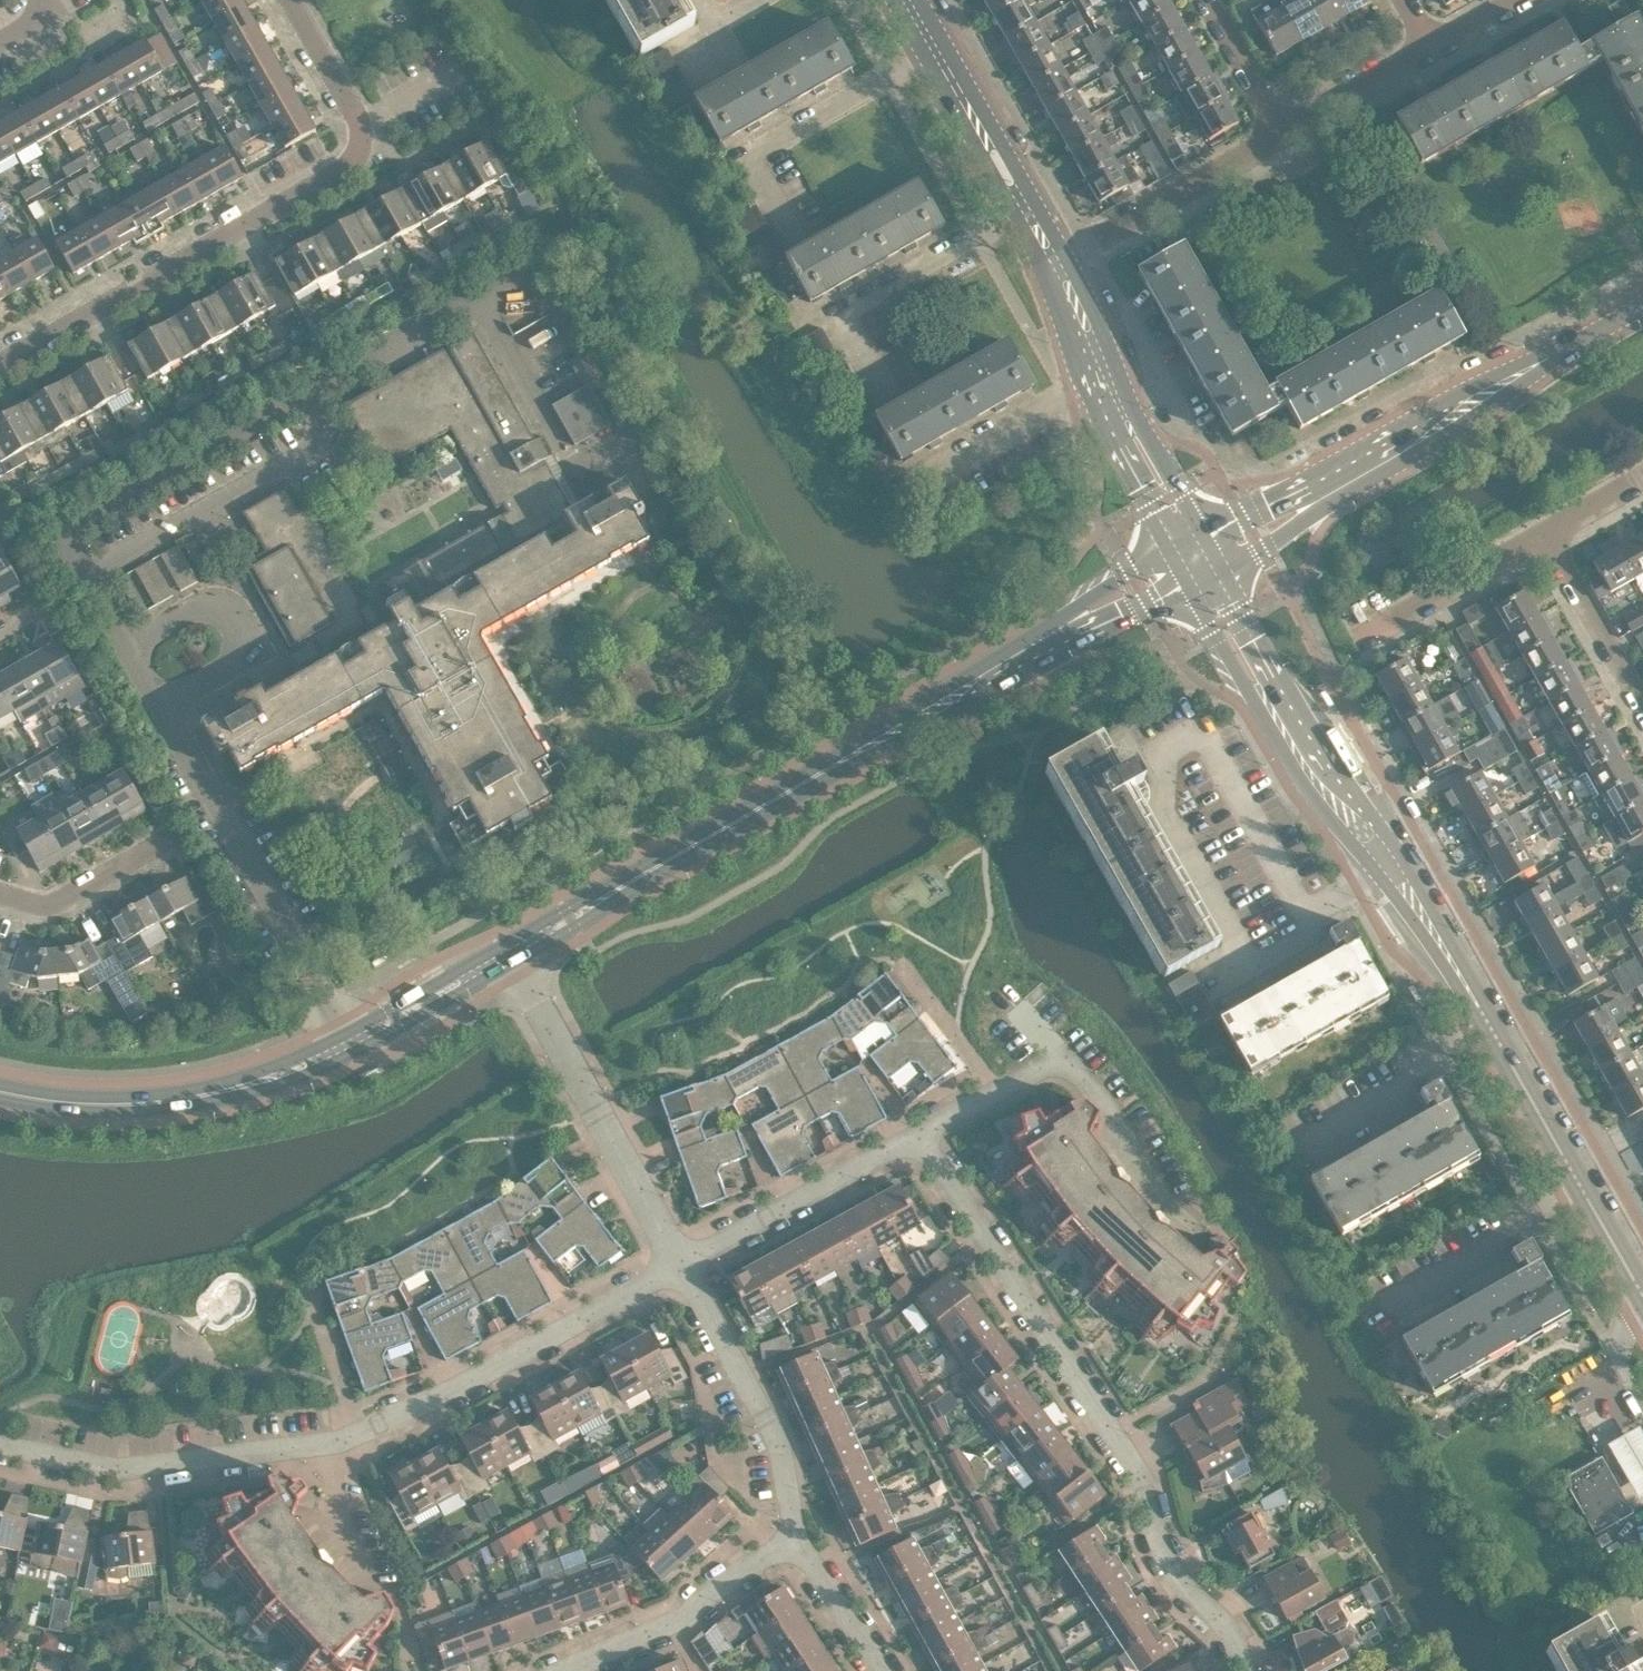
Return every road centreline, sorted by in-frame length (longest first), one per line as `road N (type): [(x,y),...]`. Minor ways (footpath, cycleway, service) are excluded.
road 1 (residential): [(323,991),(89,584),(72,553),(71,525),(476,302),(538,415)]
road 2 (secondary): [(508,952),(1190,557)]
road 3 (residential): [(0,1449),(100,1472),(292,1452),(380,1426),(681,1271)]
road 4 (residential): [(1245,1670),(1219,1624),(1170,1573),(1143,1486),(920,1139)]
road 5 (residential): [(0,365),(357,154),(357,114),(291,0)]
road 6 (residential): [(1309,918),(1204,732),(1161,756),(1162,807),(1247,960),(1257,963),(1313,930)]
road 7 (tertiary): [(1190,557),(1642,296)]
road 8 (secondary): [(1642,1300),(1392,873)]
road 9 (secondary): [(1392,873),(1190,557)]
road 10 (residential): [(1181,1218),(1063,1058),(920,1139)]
road 11 (residential): [(681,1271),(508,952)]
road 12 (secondary): [(0,1092),(117,1105),(186,1097),(245,1084),(348,1043)]
road 13 (secondary): [(1190,557),(1100,383),(1050,262)]
road 14 (secondary): [(1050,262),(907,0)]
road 15 (residential): [(795,1534),(767,1421),(681,1271)]
road 16 (residential): [(559,1670),(683,1612),(795,1534)]
road 17 (residential): [(681,1271),(920,1139)]
road 18 (residential): [(1050,262),(1278,133)]
road 19 (residential): [(1364,630),(1544,531)]
road 20 (residential): [(1642,709),(1544,531)]
road 21 (secondary): [(348,1043),(508,952)]
road 22 (residential): [(167,845),(42,906),(0,893)]
road 23 (residential): [(1278,133),(1431,46)]
road 24 (residential): [(883,1670),(795,1534)]
road 25 (residential): [(1278,133),(1200,0)]

